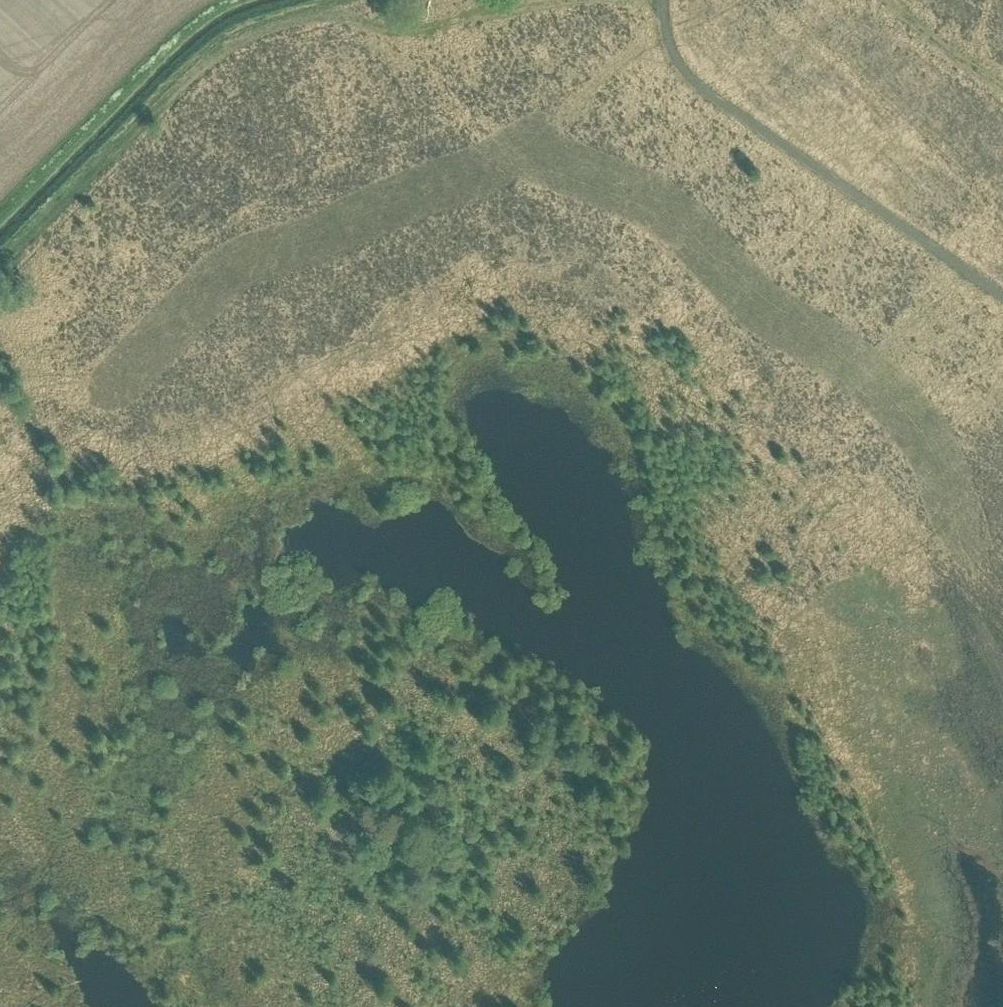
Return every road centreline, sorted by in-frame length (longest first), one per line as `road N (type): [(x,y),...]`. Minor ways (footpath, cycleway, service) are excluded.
road 1 (track): [(893,0),(1002,82)]

